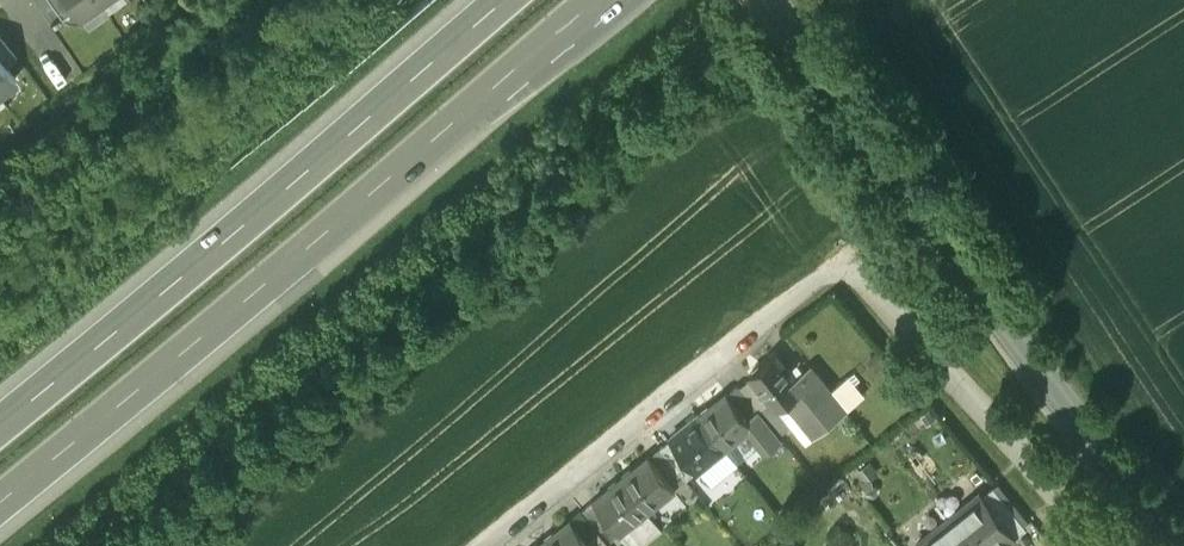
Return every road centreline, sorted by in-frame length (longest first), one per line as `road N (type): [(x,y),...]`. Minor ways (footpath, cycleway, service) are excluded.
road 1 (residential): [(1084,536),(861,278),(846,273),(807,288),(490,545)]
road 2 (motorway): [(0,505),(604,0)]
road 3 (tertiary): [(1174,545),(775,0)]
road 4 (motorway): [(508,0),(0,430)]

